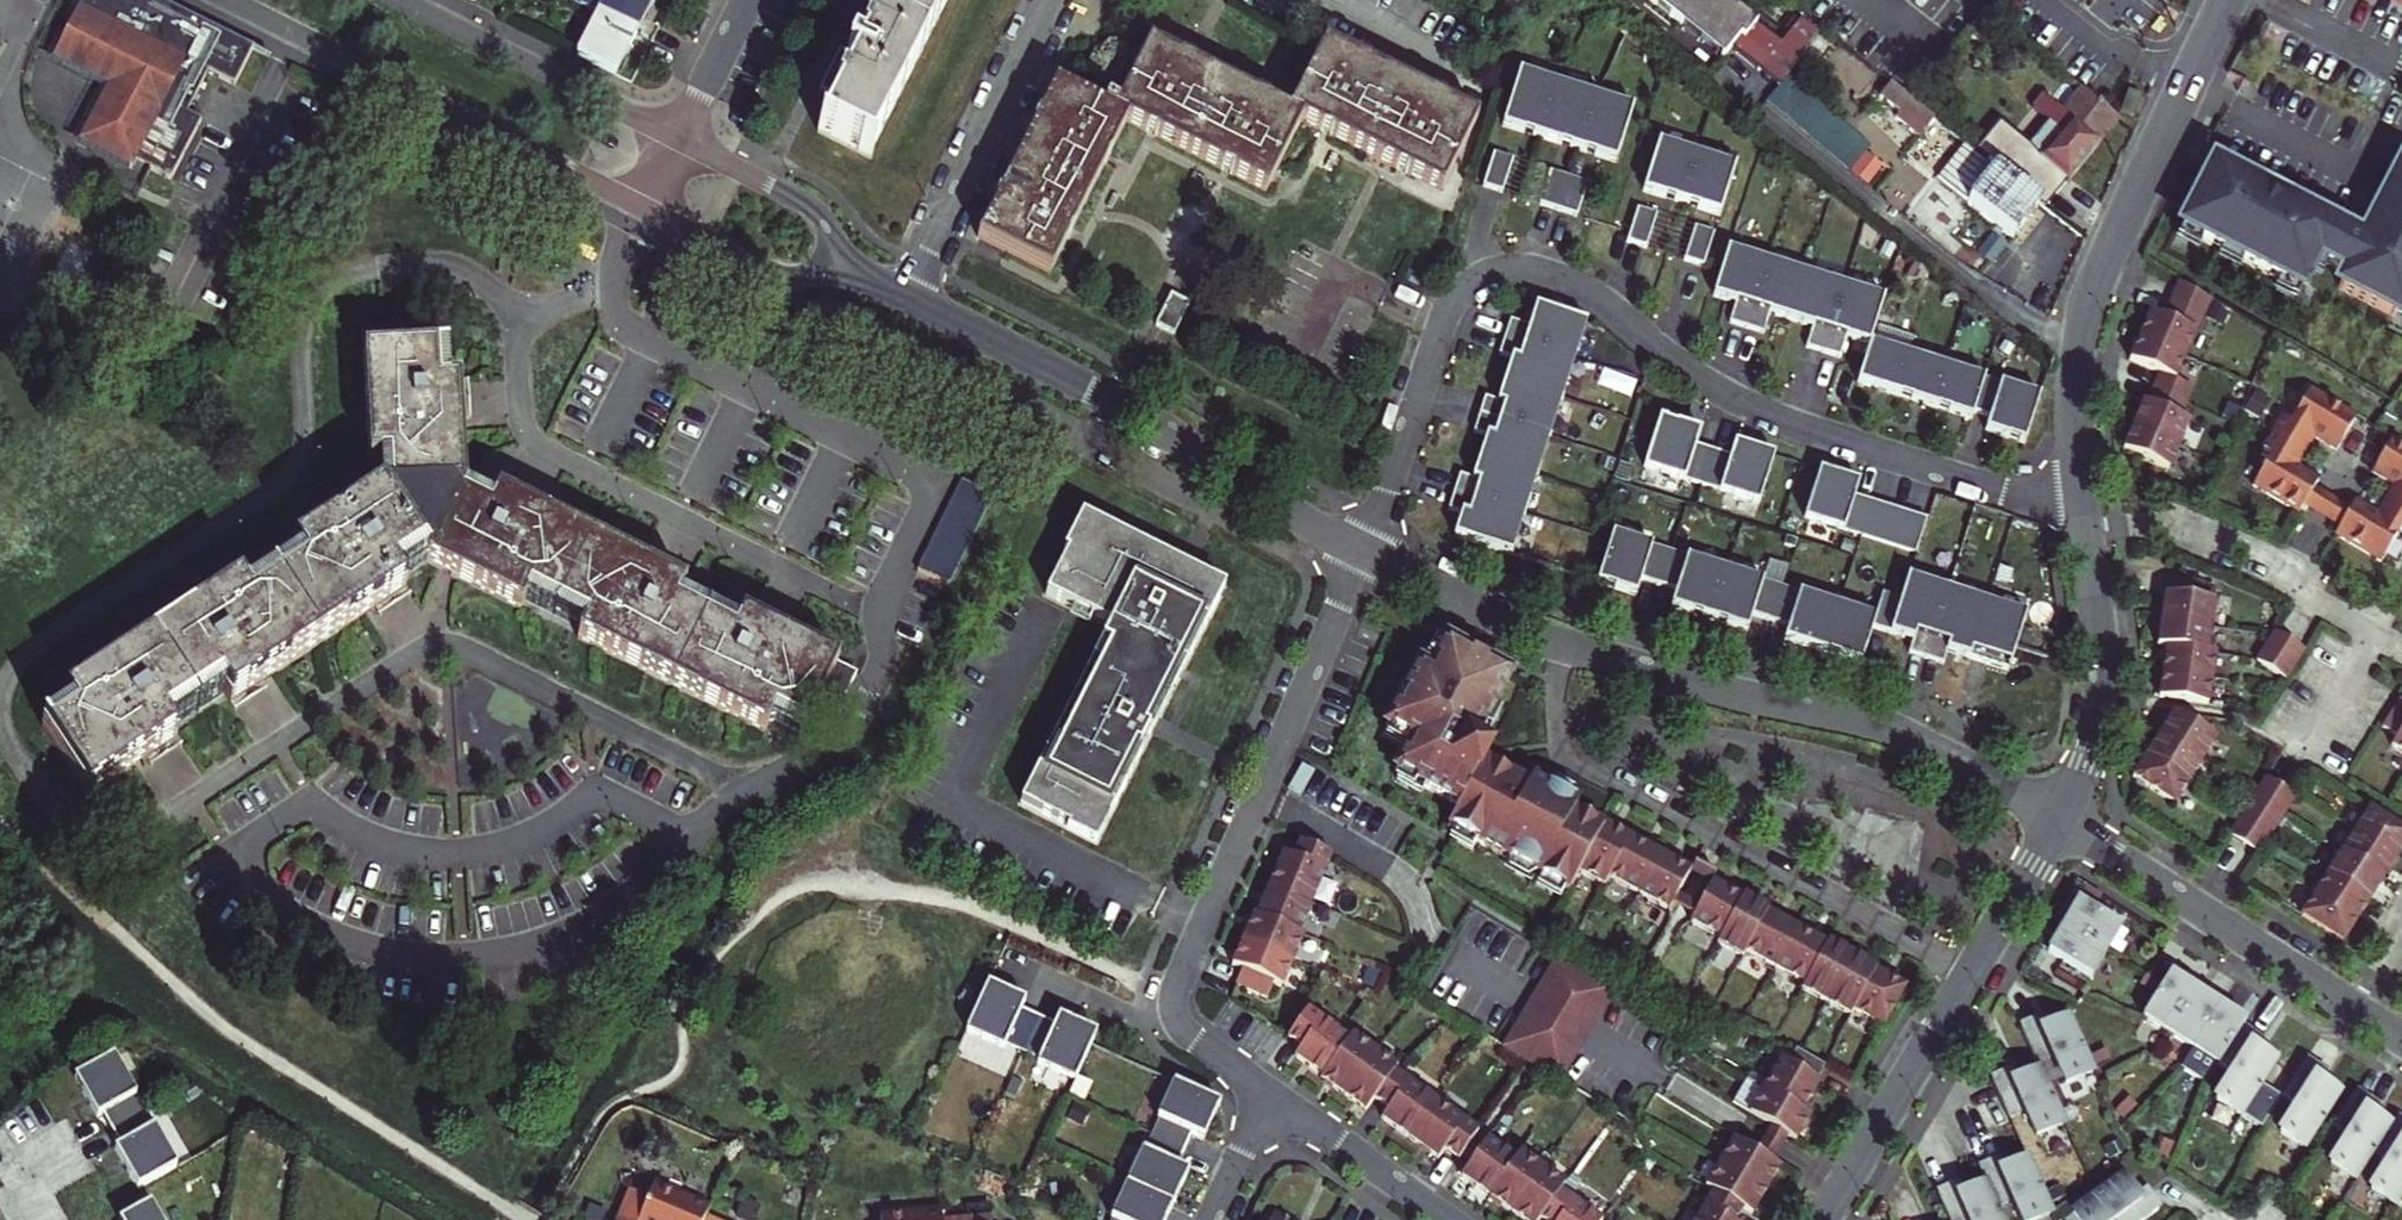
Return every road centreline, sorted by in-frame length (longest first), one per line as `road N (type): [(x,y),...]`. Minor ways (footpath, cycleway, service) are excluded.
road 1 (residential): [(2085,510),(2011,494),(1744,404),(1694,377),(1582,289),(1511,268),(1477,278),(1449,308),(1362,554)]
road 2 (residential): [(1268,1092),(1191,1038),(1175,1000),(1362,554)]
road 3 (residential): [(1561,645),(1554,734),(1564,759),(1970,972)]
road 4 (tertiary): [(2085,510),(2075,378),(2088,310),(2226,0)]
road 5 (residential): [(2060,823),(1870,726),(1561,645)]
road 6 (residential): [(1362,554),(1158,426),(909,300)]
road 7 (residential): [(225,0),(641,207)]
road 8 (residential): [(2060,823),(2362,1013)]
road 9 (residential): [(2088,534),(2180,530),(2401,649)]
road 10 (residential): [(676,139),(395,0)]
road 11 (tertiary): [(2060,823),(2099,725),(2103,650),(2088,534)]
road 12 (tertiary): [(1820,1219),(1970,972)]
road 13 (residential): [(909,300),(863,271),(813,210),(676,139)]
road 14 (residential): [(641,207),(753,263),(872,285),(909,300)]
road 15 (residential): [(1449,1219),(1268,1092)]
road 16 (residential): [(1561,645),(1362,554)]
road 17 (tertiary): [(1970,972),(2060,823)]
road 18 (residential): [(746,0),(676,139)]
road 19 (residential): [(1210,1219),(1268,1092)]

